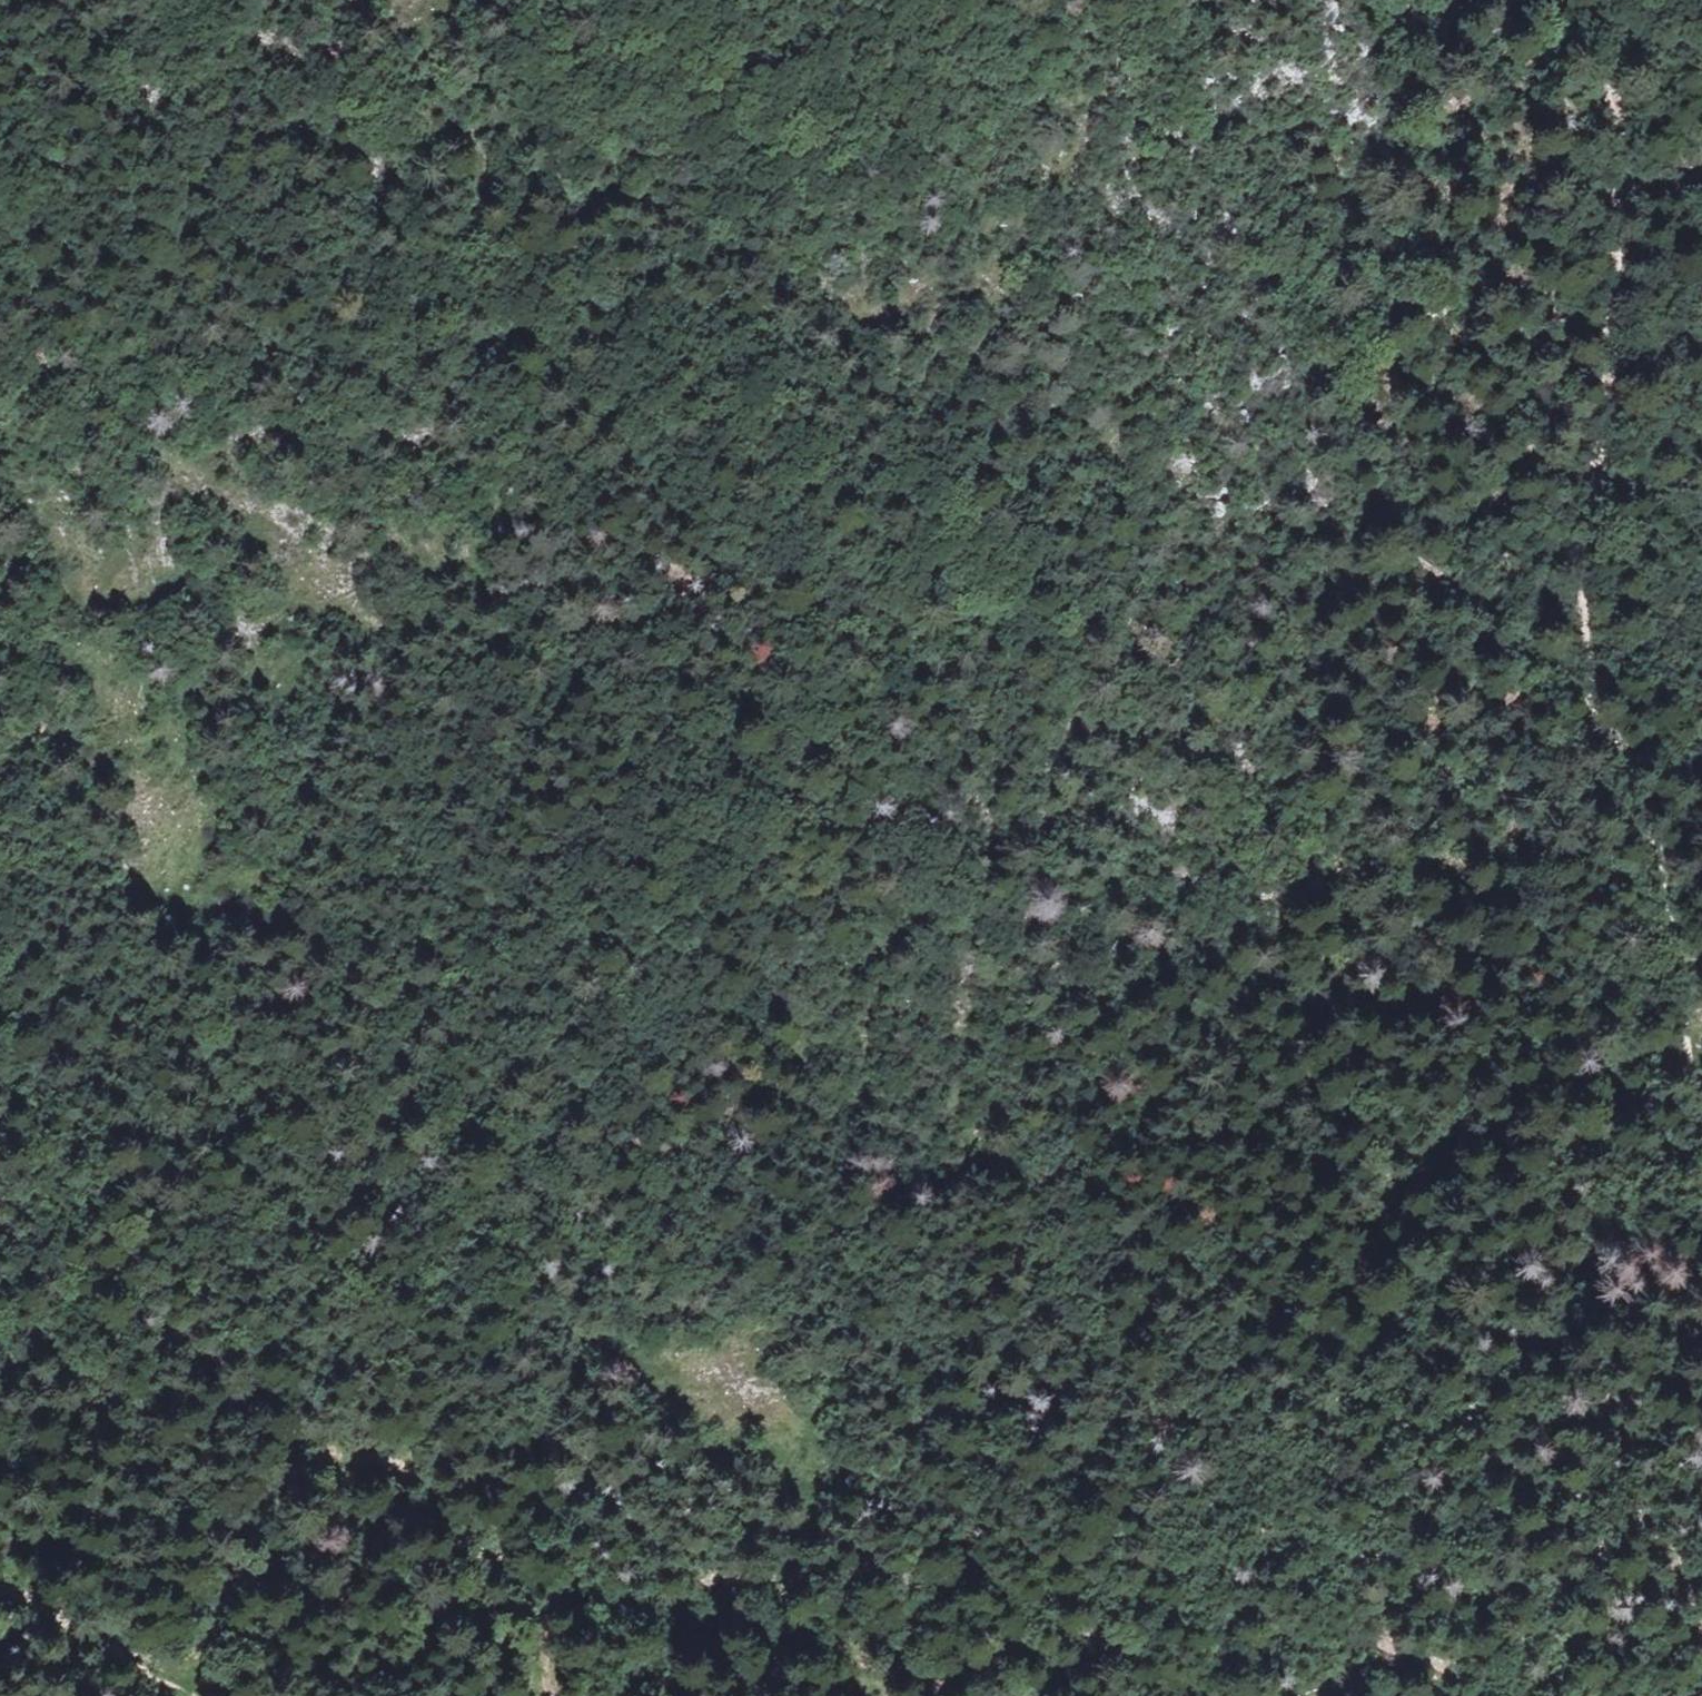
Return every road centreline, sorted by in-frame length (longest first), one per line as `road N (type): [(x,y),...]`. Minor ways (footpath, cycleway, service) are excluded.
road 1 (track): [(1701,1134),(1655,870),(1583,652),(1569,576),(1596,448),(1622,222),(1621,127),(1588,68),(1593,0)]
road 2 (track): [(629,1695),(670,1608),(723,1578),(936,1568),(1112,1605),(1220,1612),(1393,1651),(1542,1695)]
road 3 (track): [(0,1576),(198,1689),(246,1524),(288,1477),(333,1457),(378,1462),(416,1482),(540,1626),(553,1695)]

